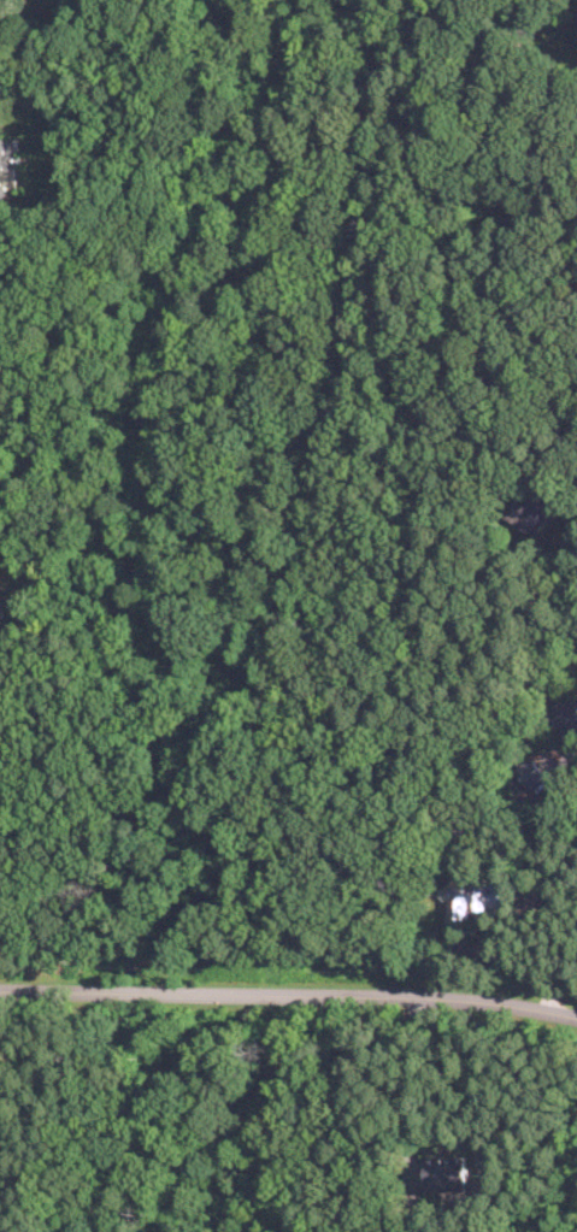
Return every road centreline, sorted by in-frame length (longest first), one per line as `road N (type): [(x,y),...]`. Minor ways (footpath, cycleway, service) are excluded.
road 1 (residential): [(0,989),(414,995),(576,1016)]

